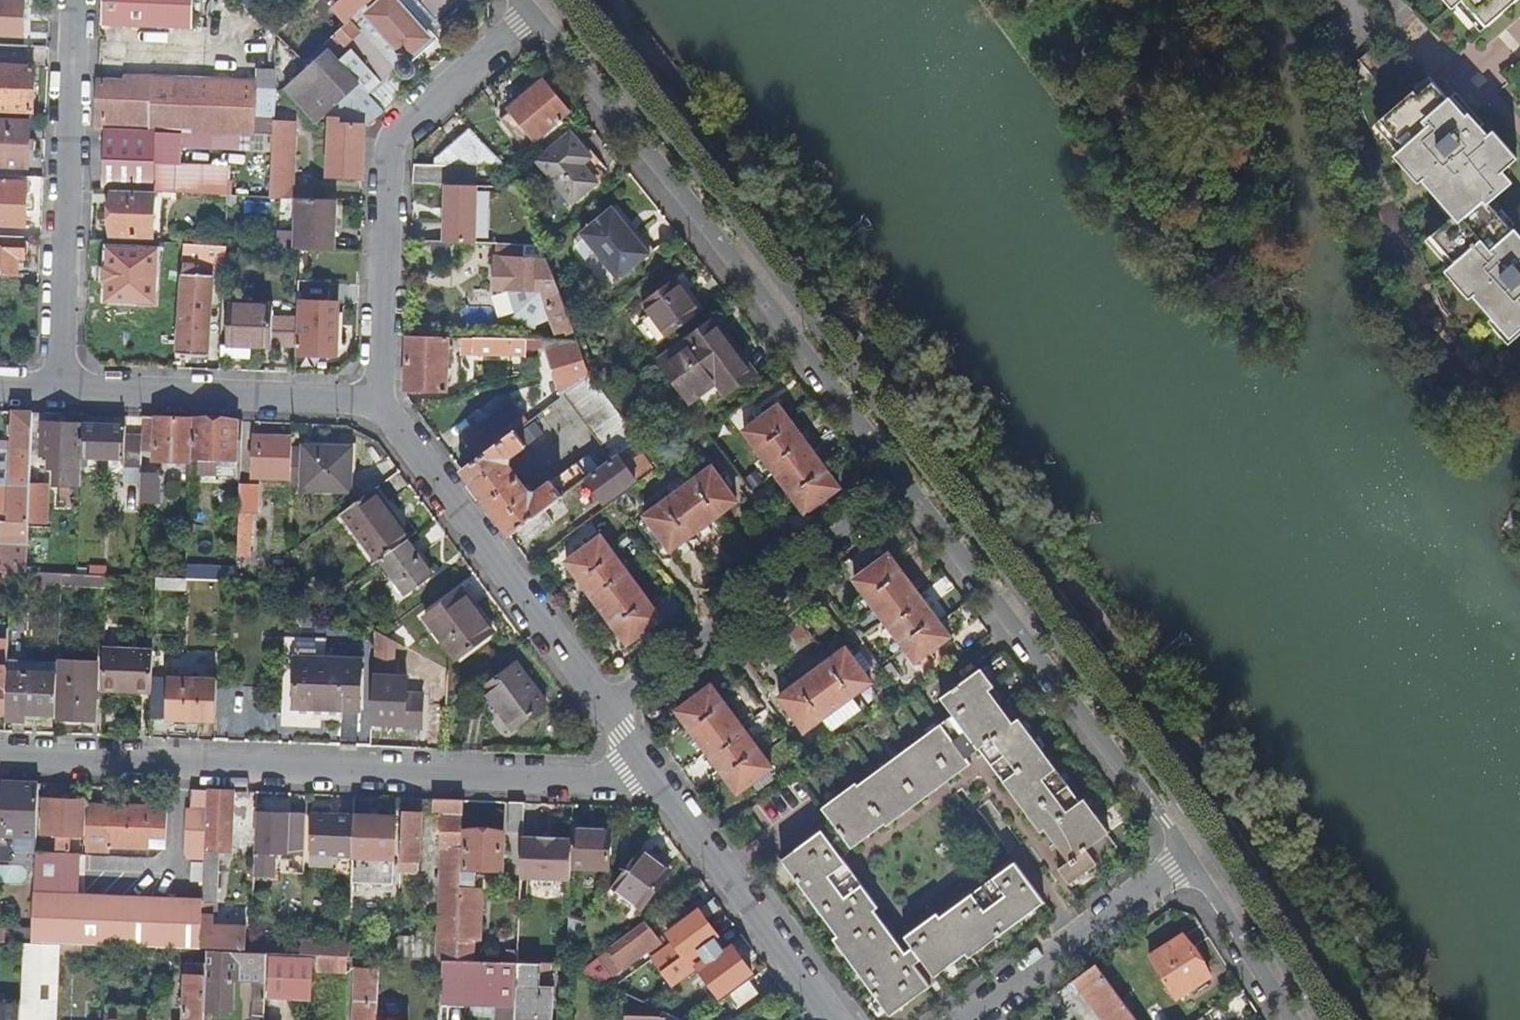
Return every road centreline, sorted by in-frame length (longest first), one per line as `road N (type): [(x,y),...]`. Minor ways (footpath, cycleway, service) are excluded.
road 1 (residential): [(544,6),(1201,848)]
road 2 (residential): [(0,756),(658,782)]
road 3 (residential): [(544,6),(399,129),(384,158),(373,401)]
road 4 (residential): [(56,391),(76,0)]
road 5 (residential): [(373,401),(606,709)]
road 6 (residential): [(56,391),(373,401)]
road 7 (residential): [(860,522),(606,709)]
road 8 (residential): [(658,782),(836,1019)]
road 9 (residential): [(1201,848),(971,1019)]
road 10 (residential): [(1201,848),(1309,1019)]

